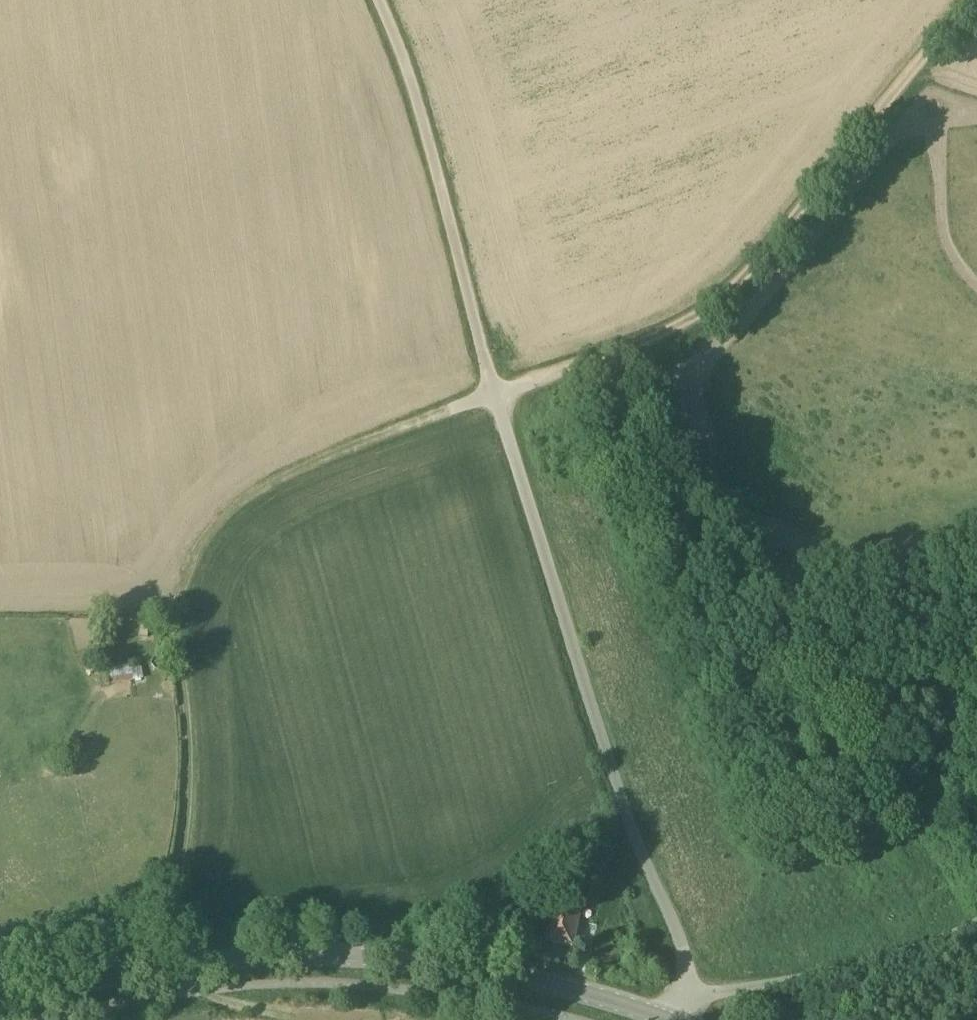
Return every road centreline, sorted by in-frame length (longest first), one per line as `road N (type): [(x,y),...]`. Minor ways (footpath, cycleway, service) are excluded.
road 1 (unclassified): [(689,995),(679,935),(619,799),(577,671),(417,87),(379,0)]
road 2 (track): [(504,386),(316,456),(257,486),(215,527),(188,572),(177,640),(190,722),(190,795),(183,855),(151,969)]
road 3 (tertiary): [(673,1019),(453,966),(346,956),(151,969),(0,1001)]
road 4 (track): [(504,386),(690,313),(786,220),(976,0)]
road 5 (unclassified): [(689,995),(886,961),(976,924)]

